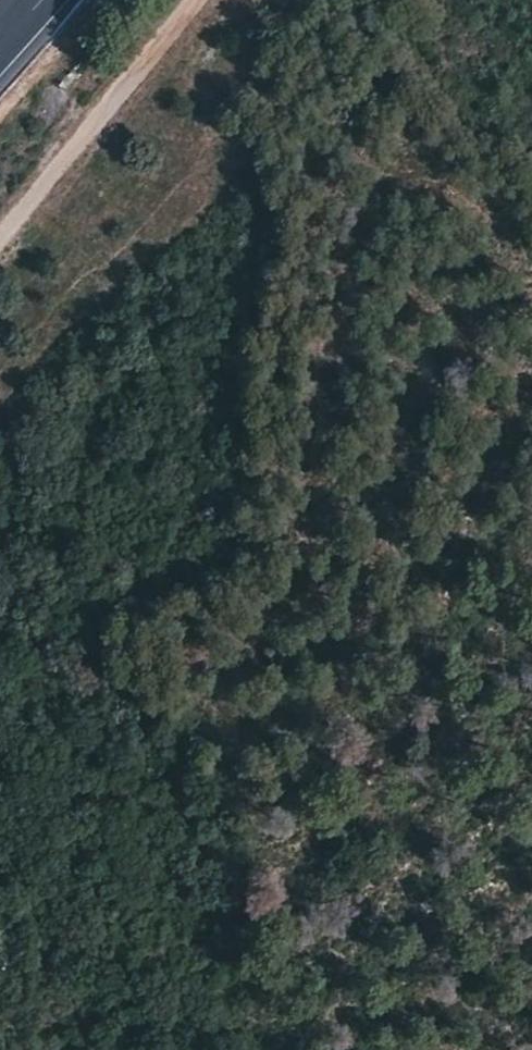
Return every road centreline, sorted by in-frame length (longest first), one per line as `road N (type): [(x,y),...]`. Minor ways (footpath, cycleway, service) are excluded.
road 1 (track): [(199,0),(0,245)]

